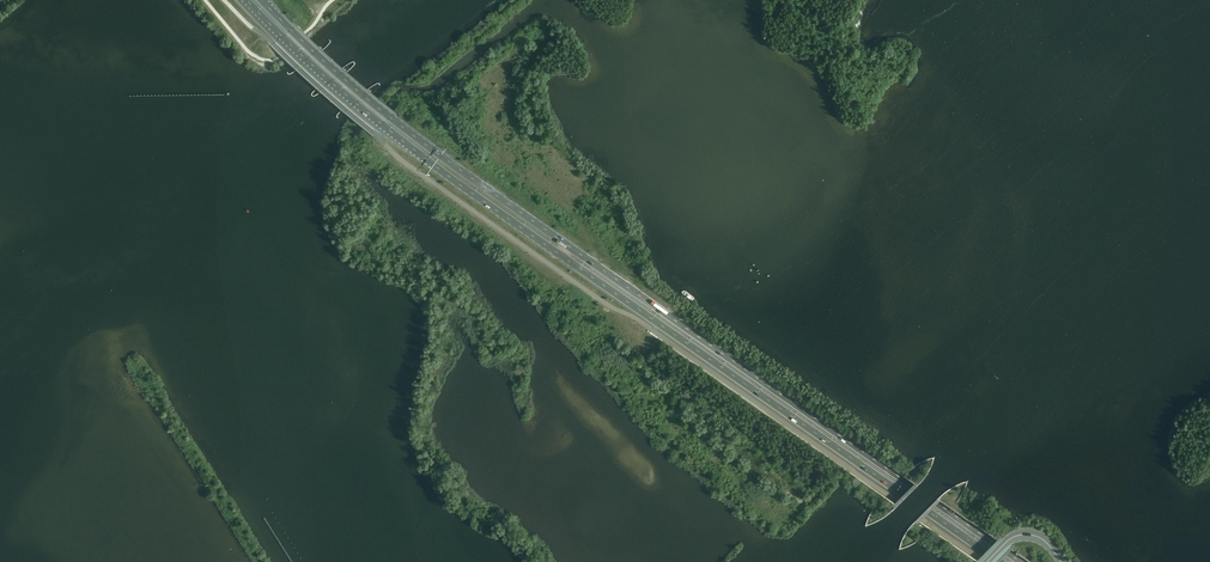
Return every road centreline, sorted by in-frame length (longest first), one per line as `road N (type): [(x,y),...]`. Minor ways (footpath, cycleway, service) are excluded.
road 1 (primary): [(1022,561),(389,117),(261,0)]
road 2 (primary): [(245,0),(394,138),(1001,561)]

